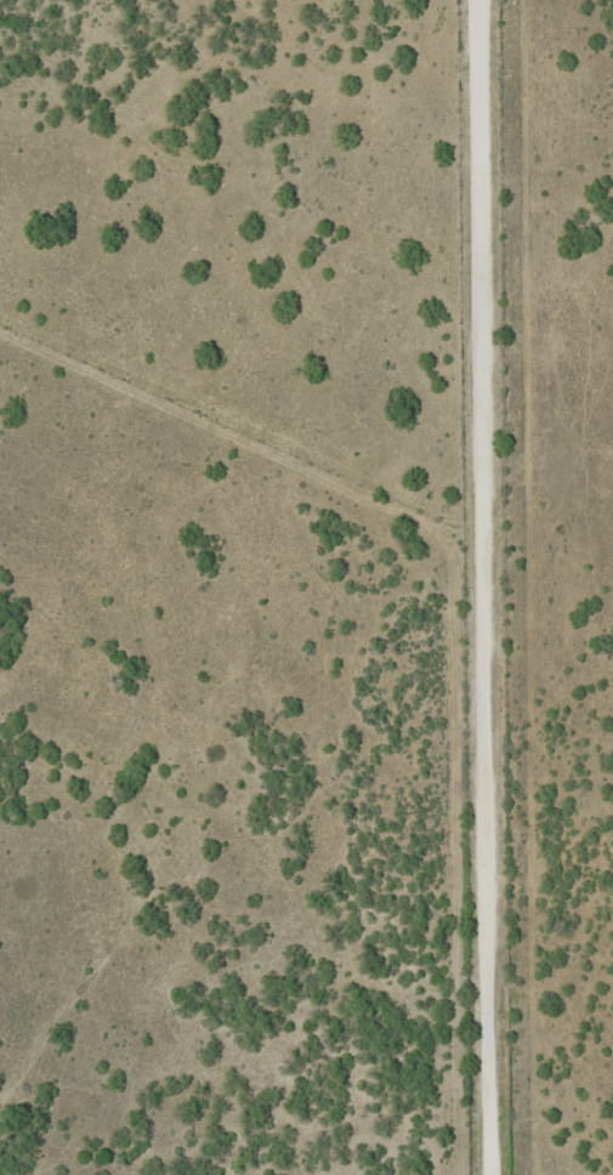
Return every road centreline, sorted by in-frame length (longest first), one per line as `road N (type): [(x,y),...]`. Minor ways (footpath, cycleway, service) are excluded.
road 1 (residential): [(478,1174),(486,0)]

